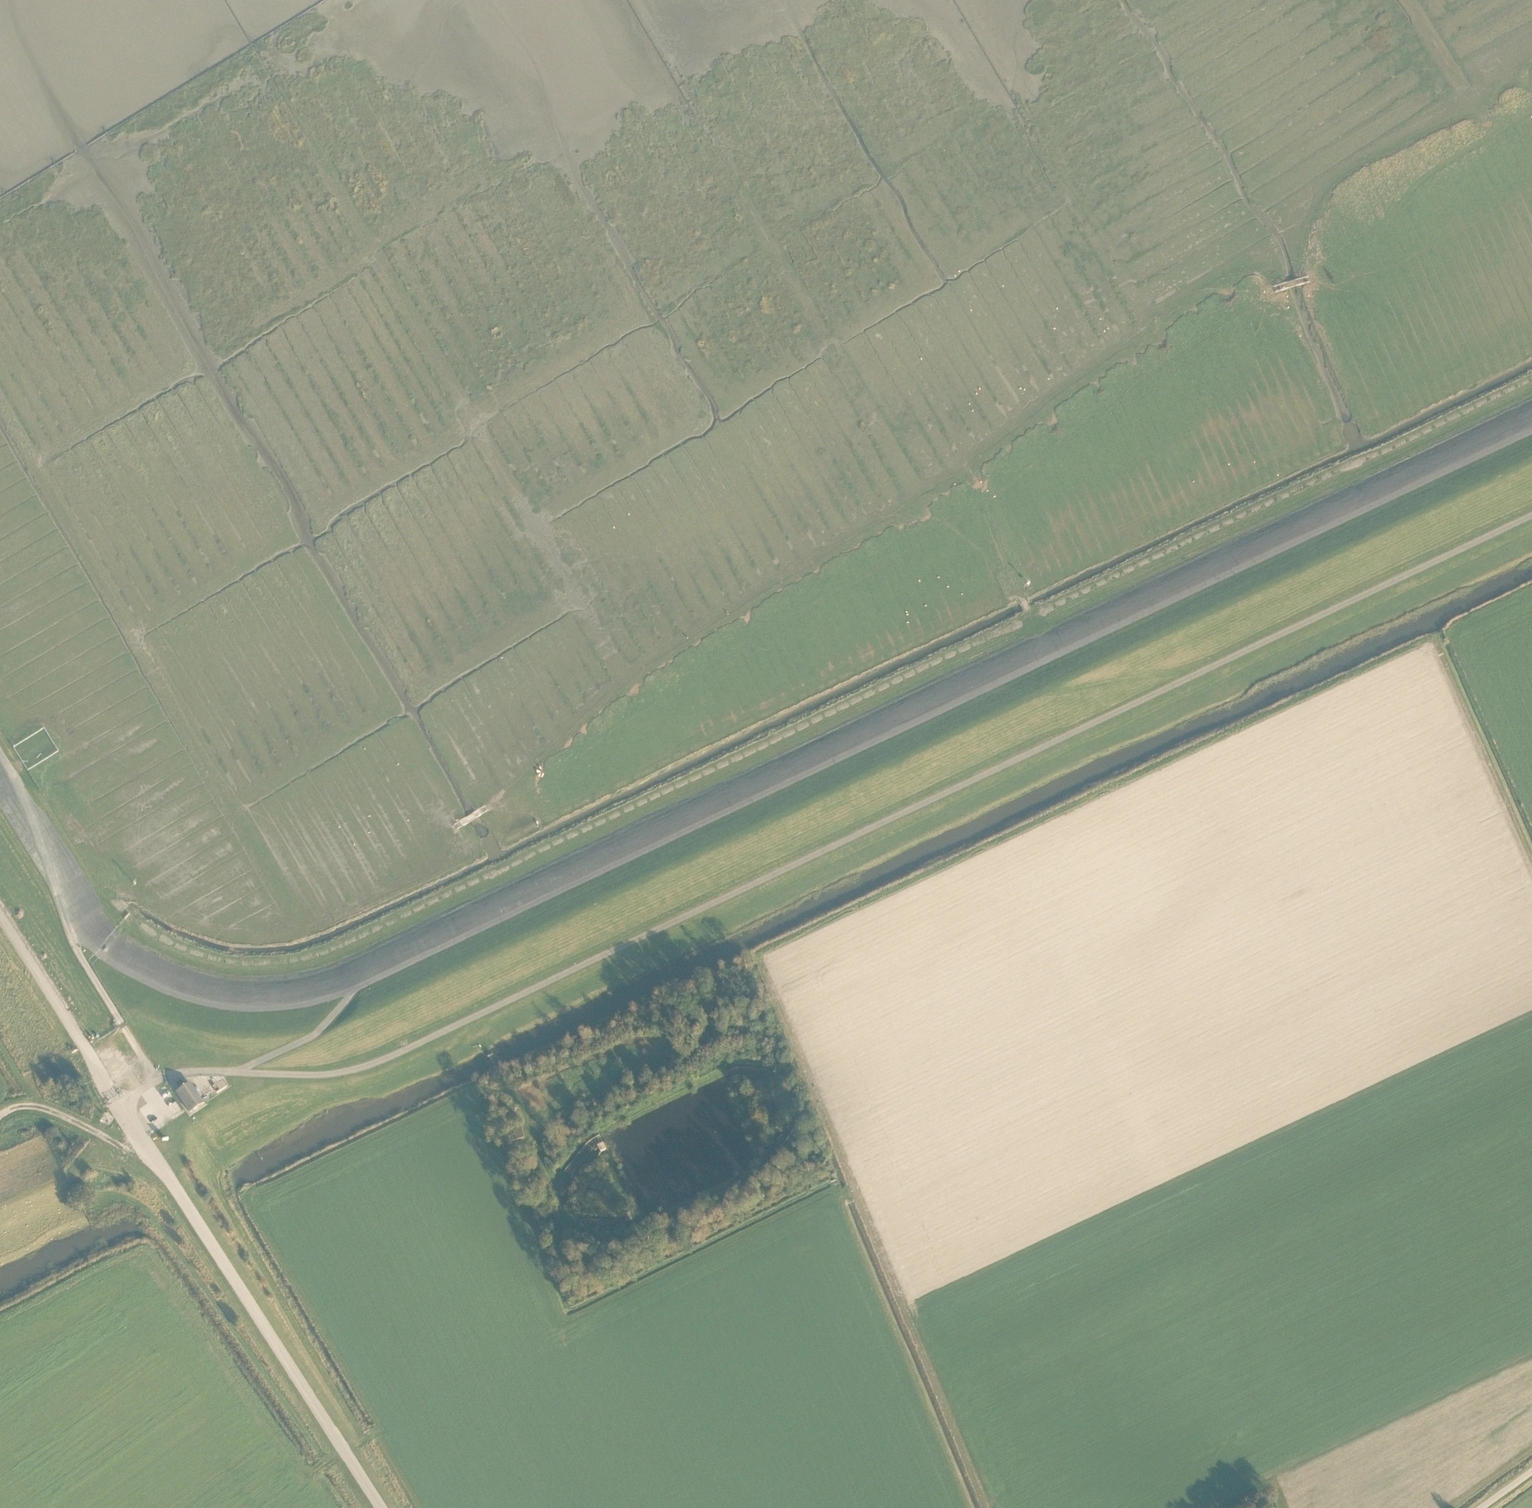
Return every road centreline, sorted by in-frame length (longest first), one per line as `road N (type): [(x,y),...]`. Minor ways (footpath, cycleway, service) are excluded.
road 1 (track): [(69,924),(101,954),(189,998),(265,1007),(333,995),(1531,430)]
road 2 (unclassified): [(379,1507),(86,1047)]
road 3 (track): [(119,1018),(78,950),(0,752)]
road 4 (track): [(163,1166),(47,1112),(0,1117)]
road 5 (track): [(1209,668),(1057,689)]

